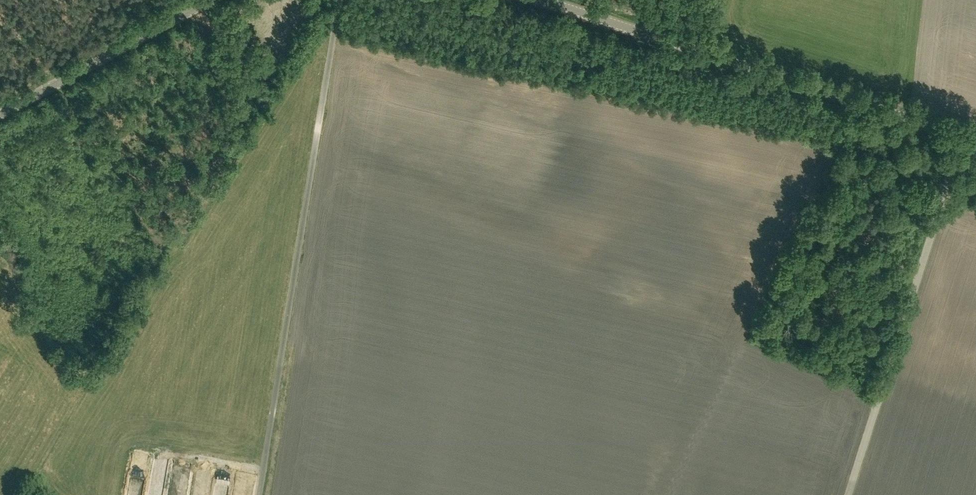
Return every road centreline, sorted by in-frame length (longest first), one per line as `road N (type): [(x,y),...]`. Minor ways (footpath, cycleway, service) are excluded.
road 1 (unclassified): [(975,139),(539,0)]
road 2 (unclassified): [(0,109),(212,0)]

